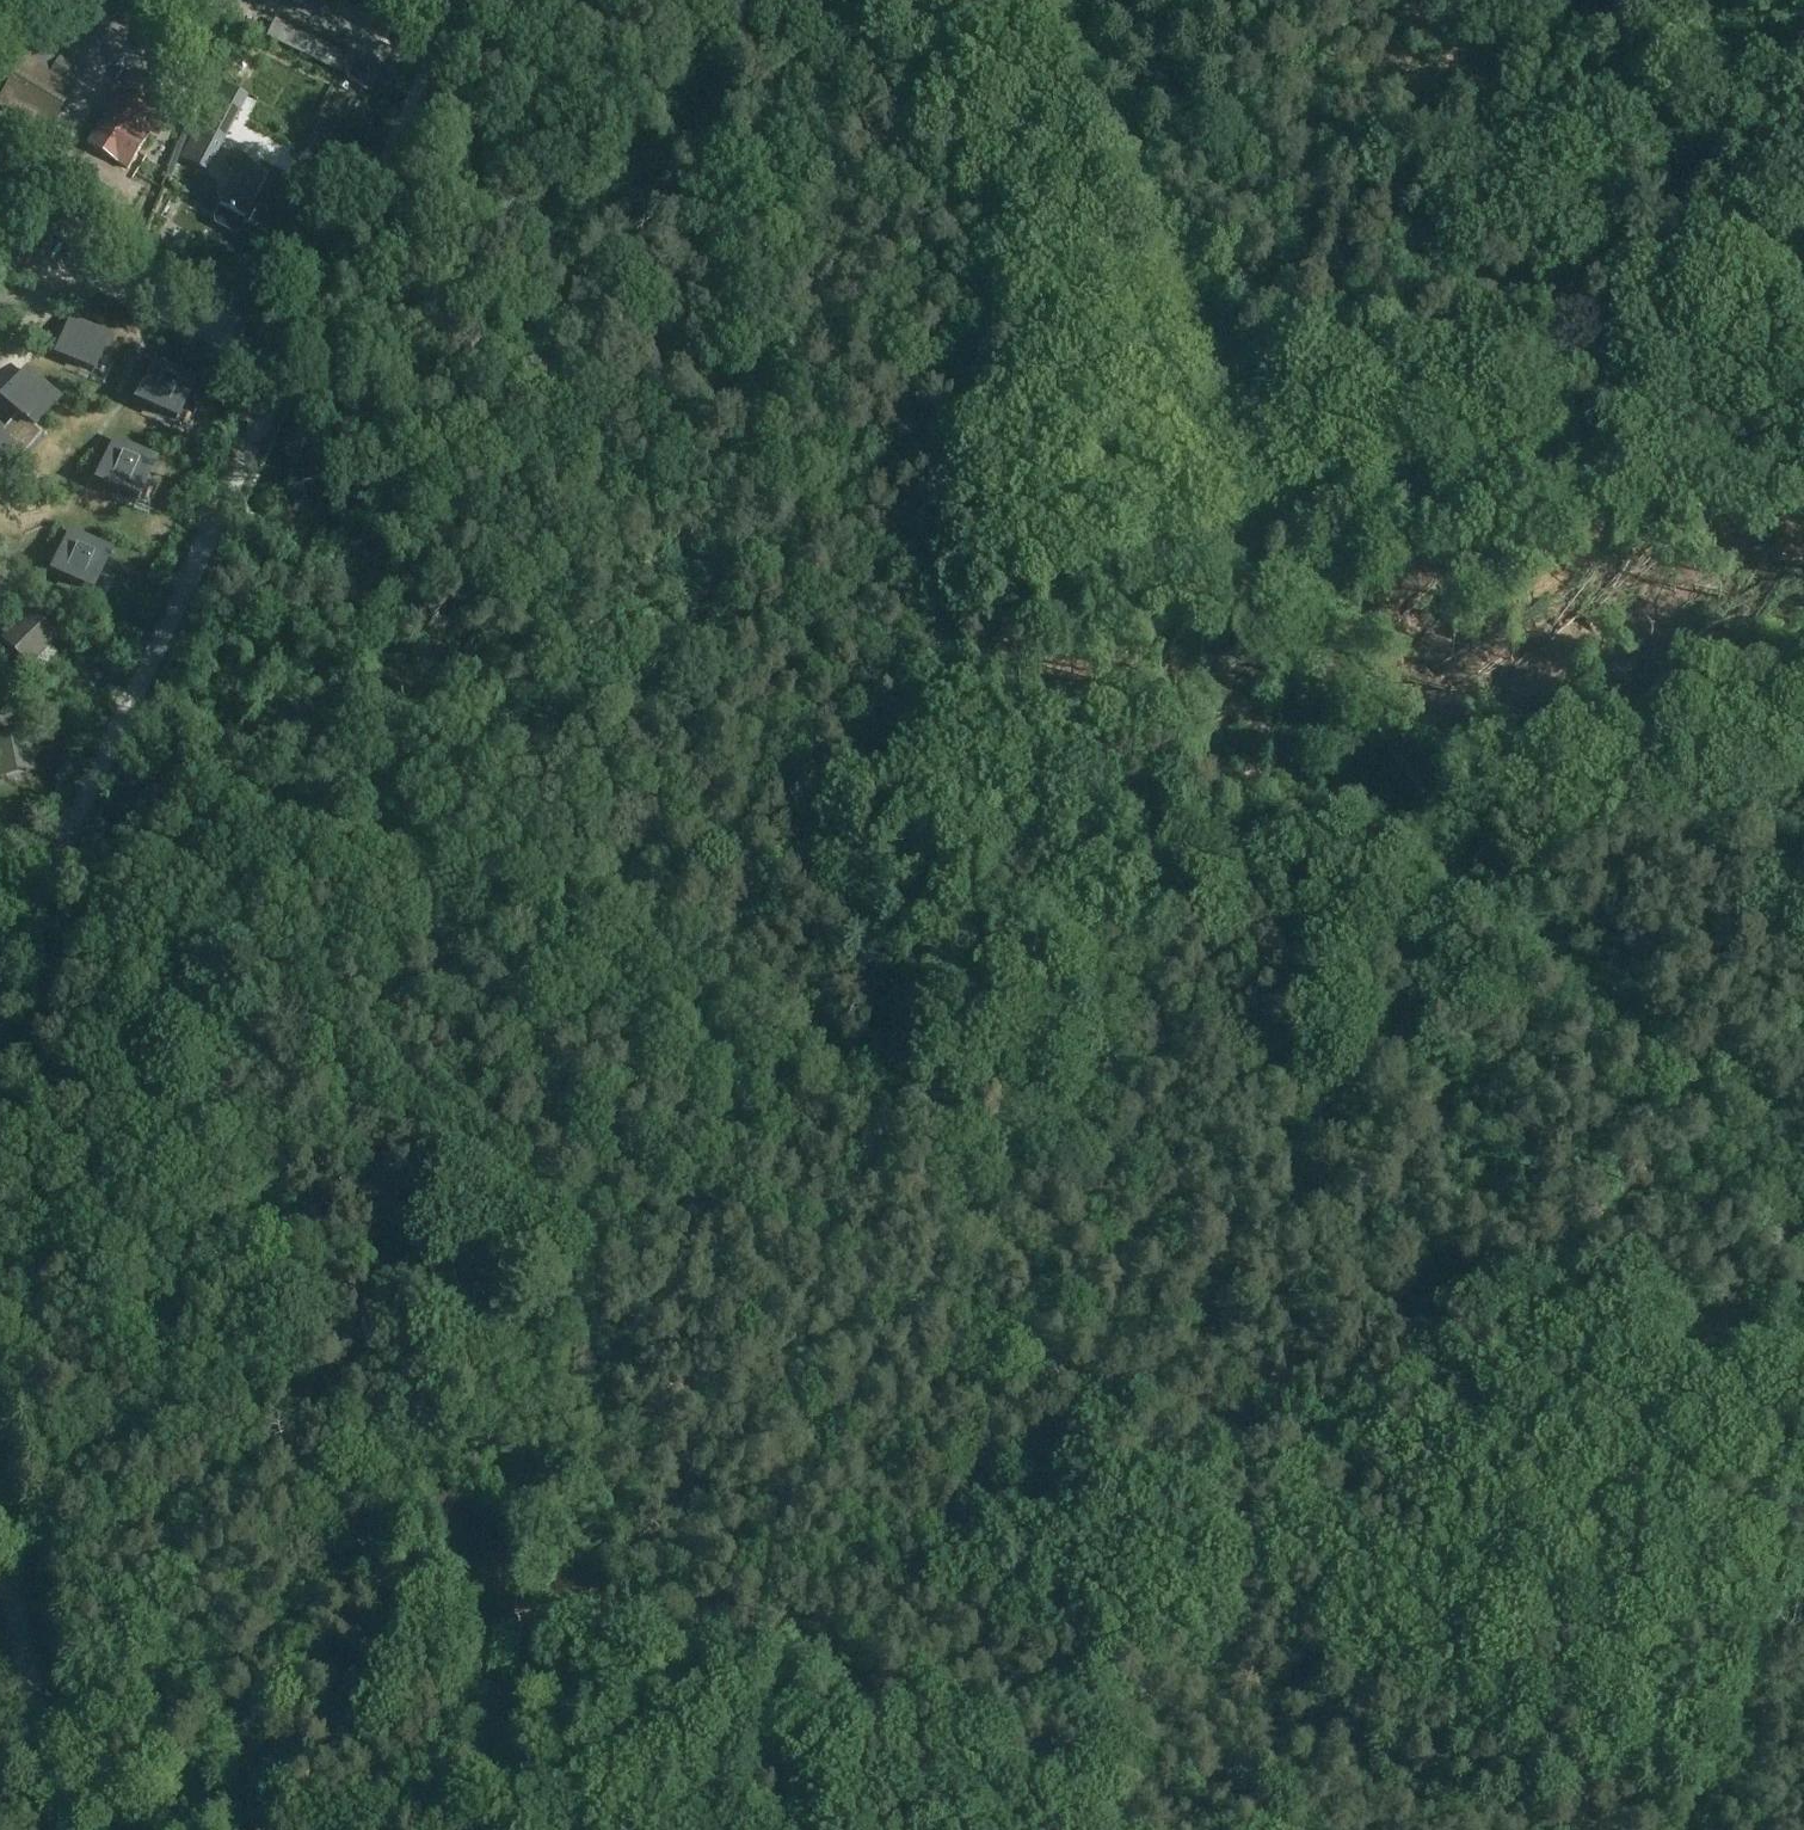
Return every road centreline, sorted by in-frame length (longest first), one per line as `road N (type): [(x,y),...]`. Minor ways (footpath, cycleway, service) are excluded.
road 1 (track): [(1160,285),(1319,649),(1545,960),(1803,1246)]
road 2 (track): [(457,0),(0,991)]
road 3 (track): [(1022,0),(1160,285)]
road 4 (unclassified): [(0,1540),(56,1829)]
road 5 (track): [(1688,1829),(1803,1605)]
road 6 (track): [(82,272),(48,297),(0,359)]

